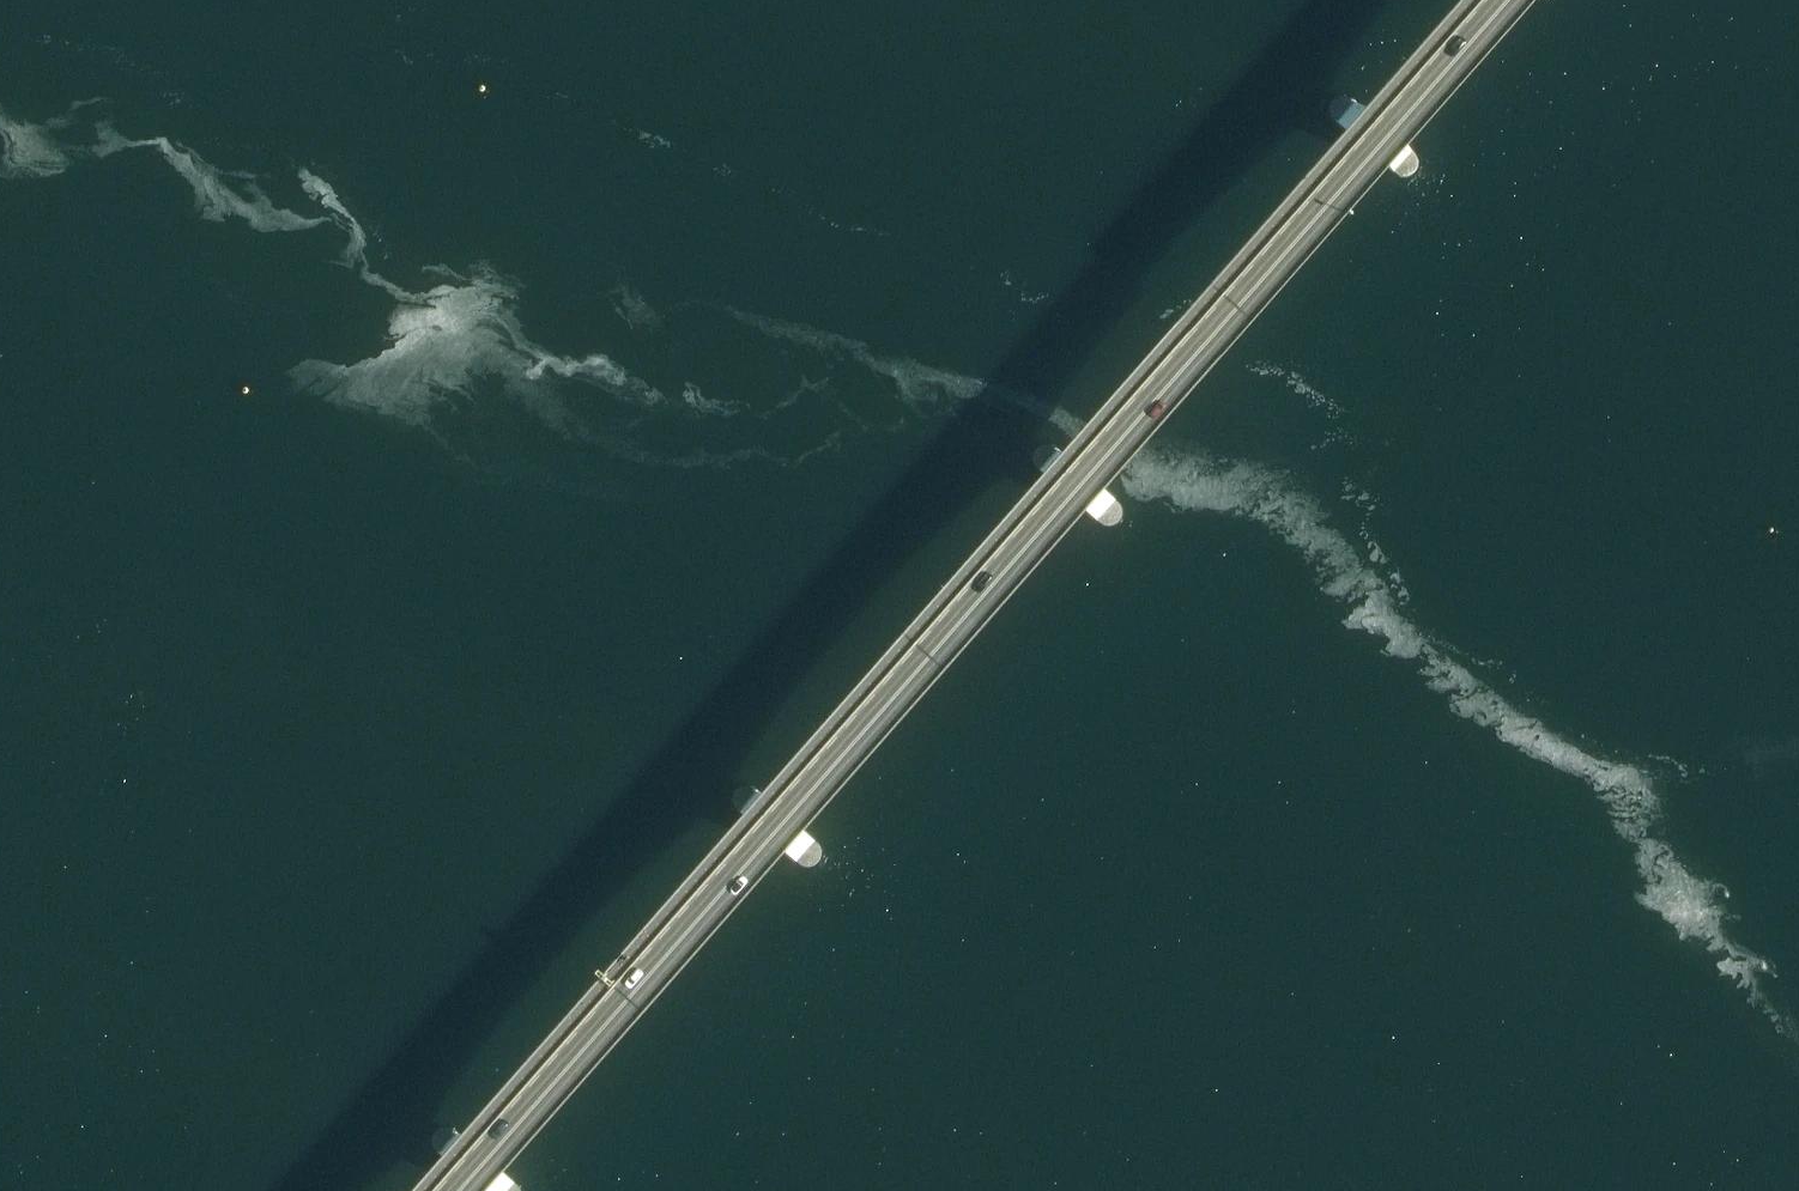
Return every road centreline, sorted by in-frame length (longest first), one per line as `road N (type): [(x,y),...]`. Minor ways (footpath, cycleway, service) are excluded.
road 1 (primary): [(467,1190),(1516,0)]

